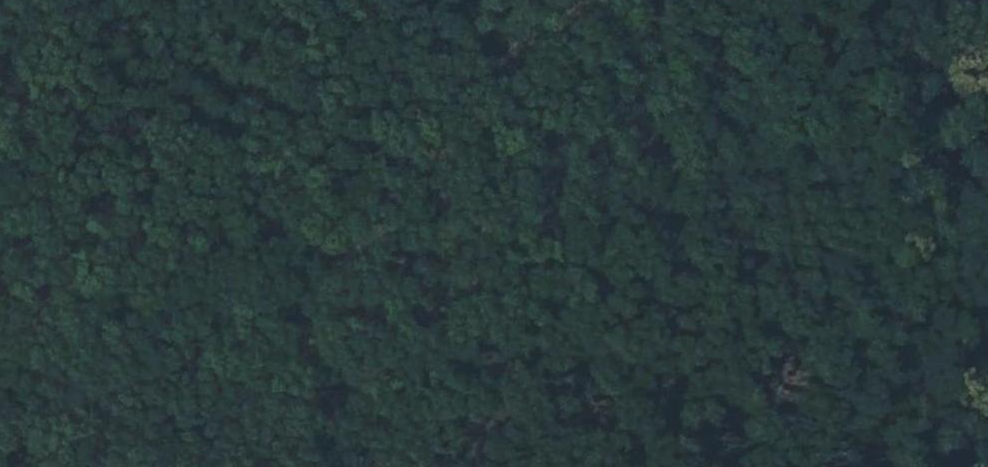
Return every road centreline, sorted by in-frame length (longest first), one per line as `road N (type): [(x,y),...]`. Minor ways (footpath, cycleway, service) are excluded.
road 1 (track): [(159,466),(109,362),(0,184)]

